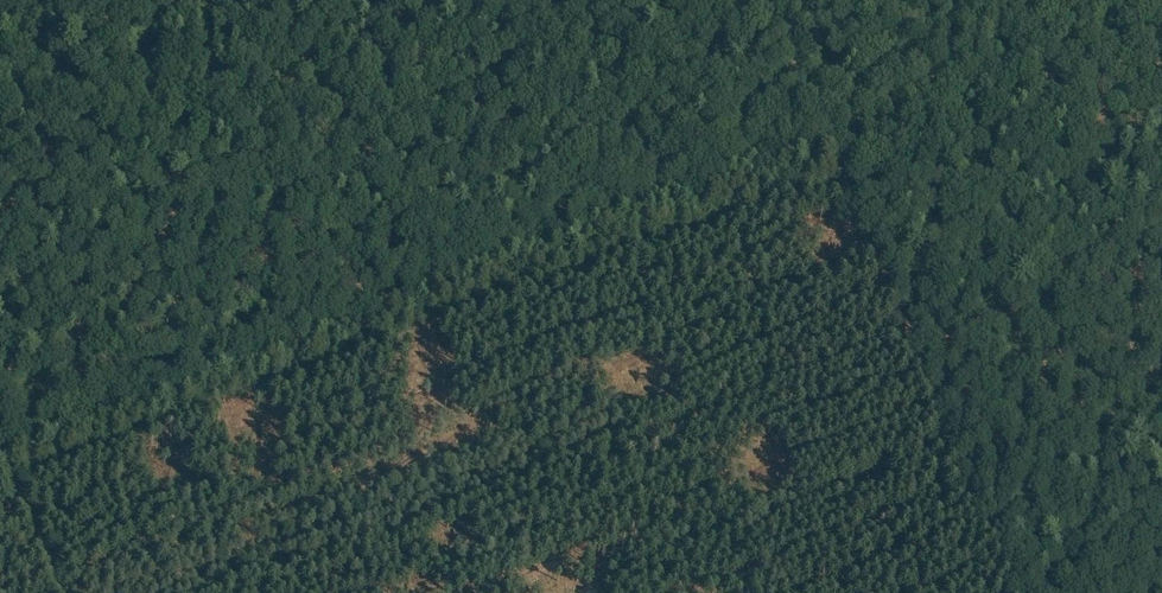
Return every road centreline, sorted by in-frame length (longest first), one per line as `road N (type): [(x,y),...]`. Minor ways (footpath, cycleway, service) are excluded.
road 1 (track): [(907,332),(1083,265),(985,0)]
road 2 (track): [(0,447),(60,592)]

